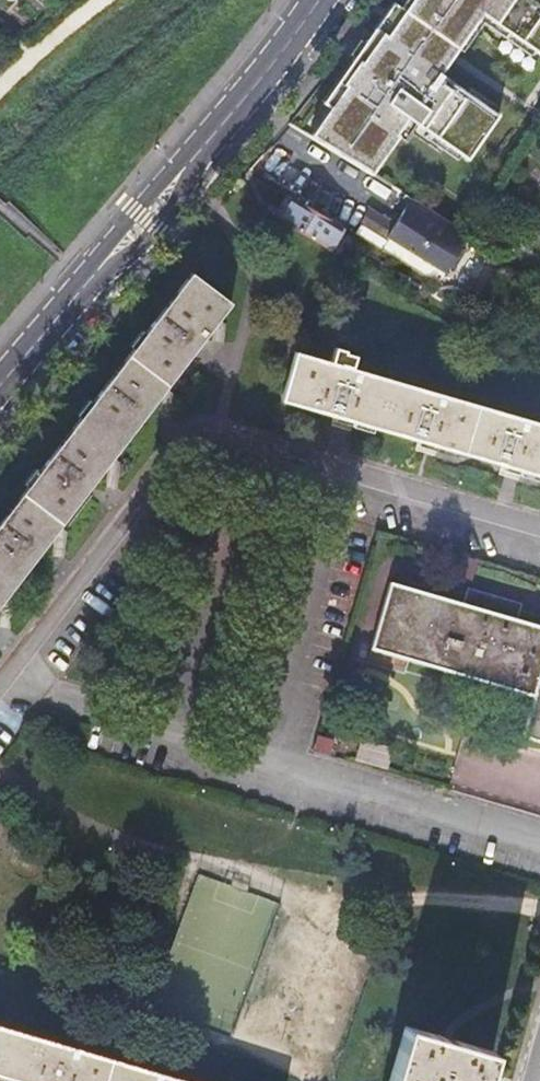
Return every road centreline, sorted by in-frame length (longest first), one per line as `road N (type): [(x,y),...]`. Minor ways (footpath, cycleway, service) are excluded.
road 1 (residential): [(0,686),(183,447),(198,439),(238,439),(539,527)]
road 2 (secondary): [(319,0),(146,219),(0,385)]

